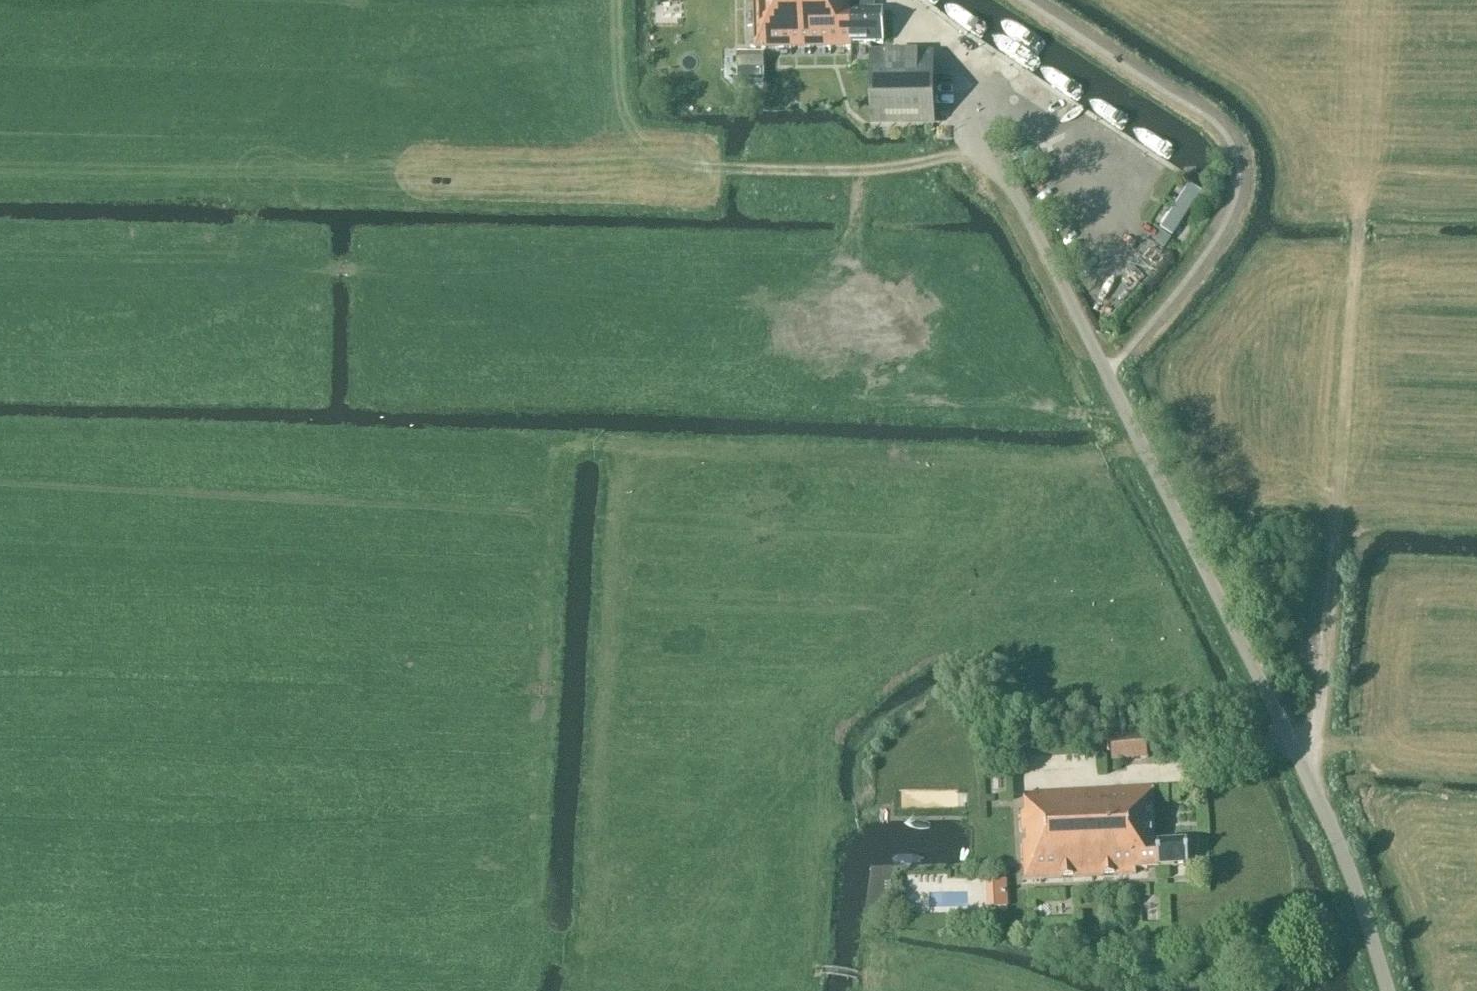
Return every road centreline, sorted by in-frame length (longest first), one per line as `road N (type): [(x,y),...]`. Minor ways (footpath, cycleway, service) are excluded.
road 1 (unclassified): [(1388,990),(1321,798),(1109,371)]

